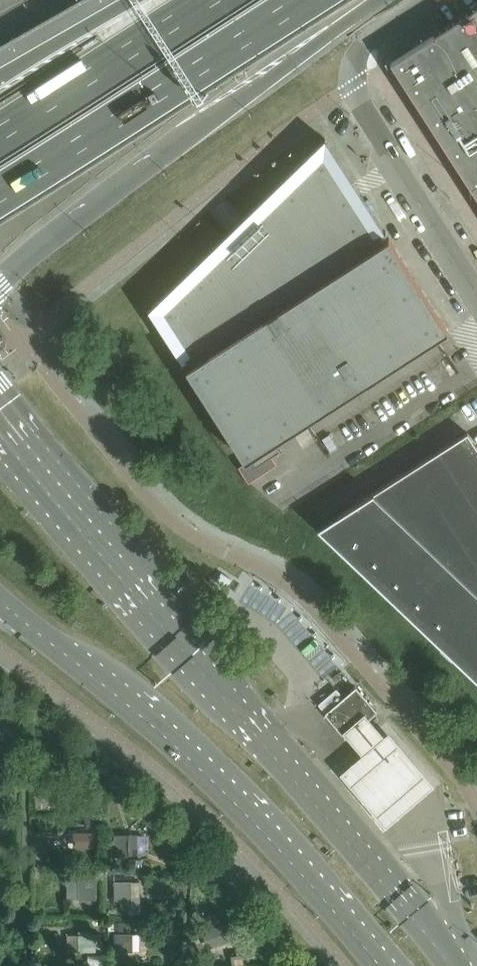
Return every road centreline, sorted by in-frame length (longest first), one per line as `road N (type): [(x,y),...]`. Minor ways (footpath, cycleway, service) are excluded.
road 1 (secondary): [(451,965),(0,426)]
road 2 (secondary): [(0,600),(181,751),(334,904),(384,965)]
road 3 (motorway): [(0,282),(151,161),(377,0)]
road 4 (tertiary): [(476,292),(350,82),(349,63),(361,46),(431,0)]
road 5 (motorway): [(0,191),(304,0)]
road 6 (motorway): [(203,0),(0,132)]
road 7 (motorway): [(134,0),(0,80)]

